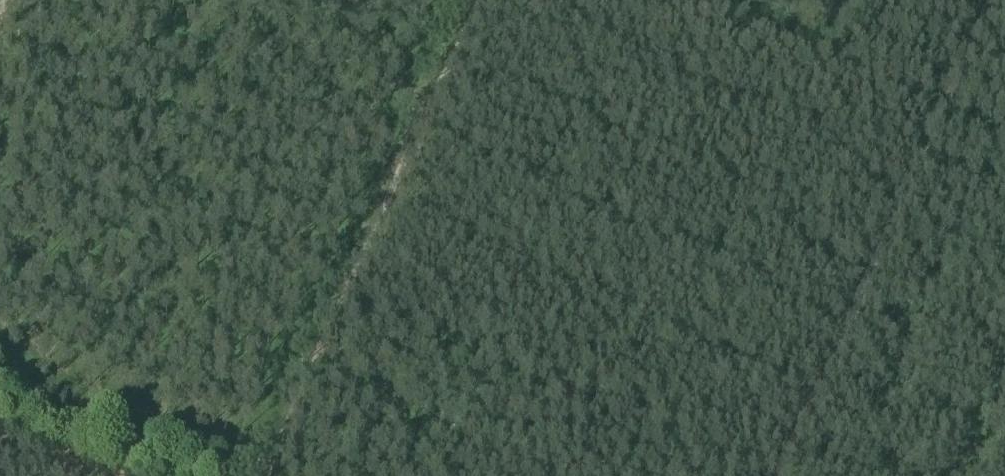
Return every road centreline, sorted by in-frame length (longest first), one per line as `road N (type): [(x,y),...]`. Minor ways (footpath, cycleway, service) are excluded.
road 1 (track): [(0,425),(117,475)]

